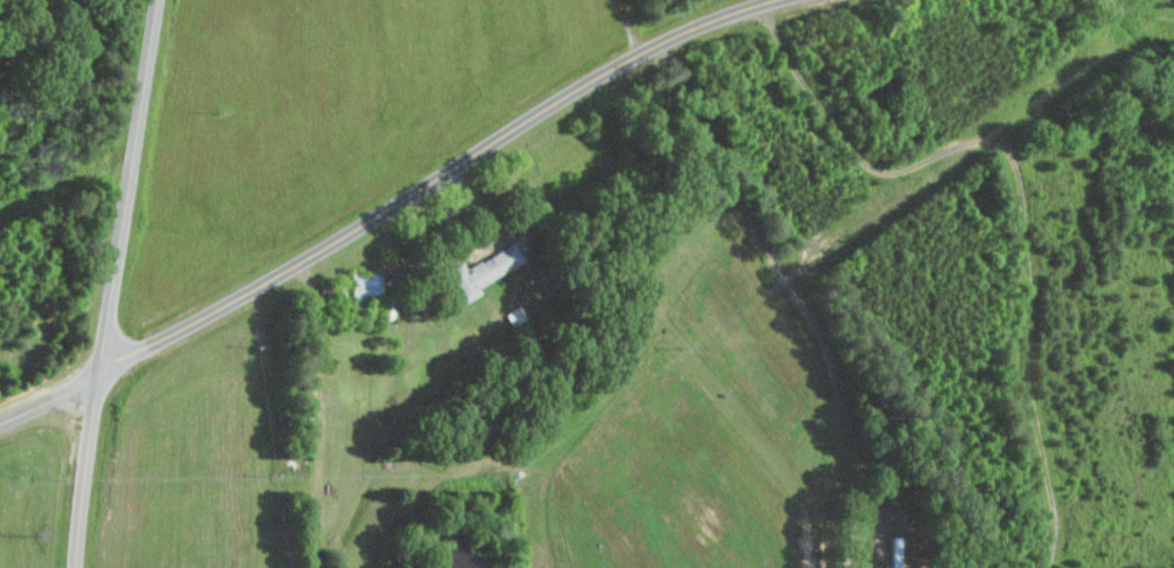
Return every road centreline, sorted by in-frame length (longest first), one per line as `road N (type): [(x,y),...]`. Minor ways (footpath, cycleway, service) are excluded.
road 1 (residential): [(796,0),(650,48),(318,255),(109,359),(0,426)]
road 2 (residential): [(94,567),(109,359),(164,0)]

